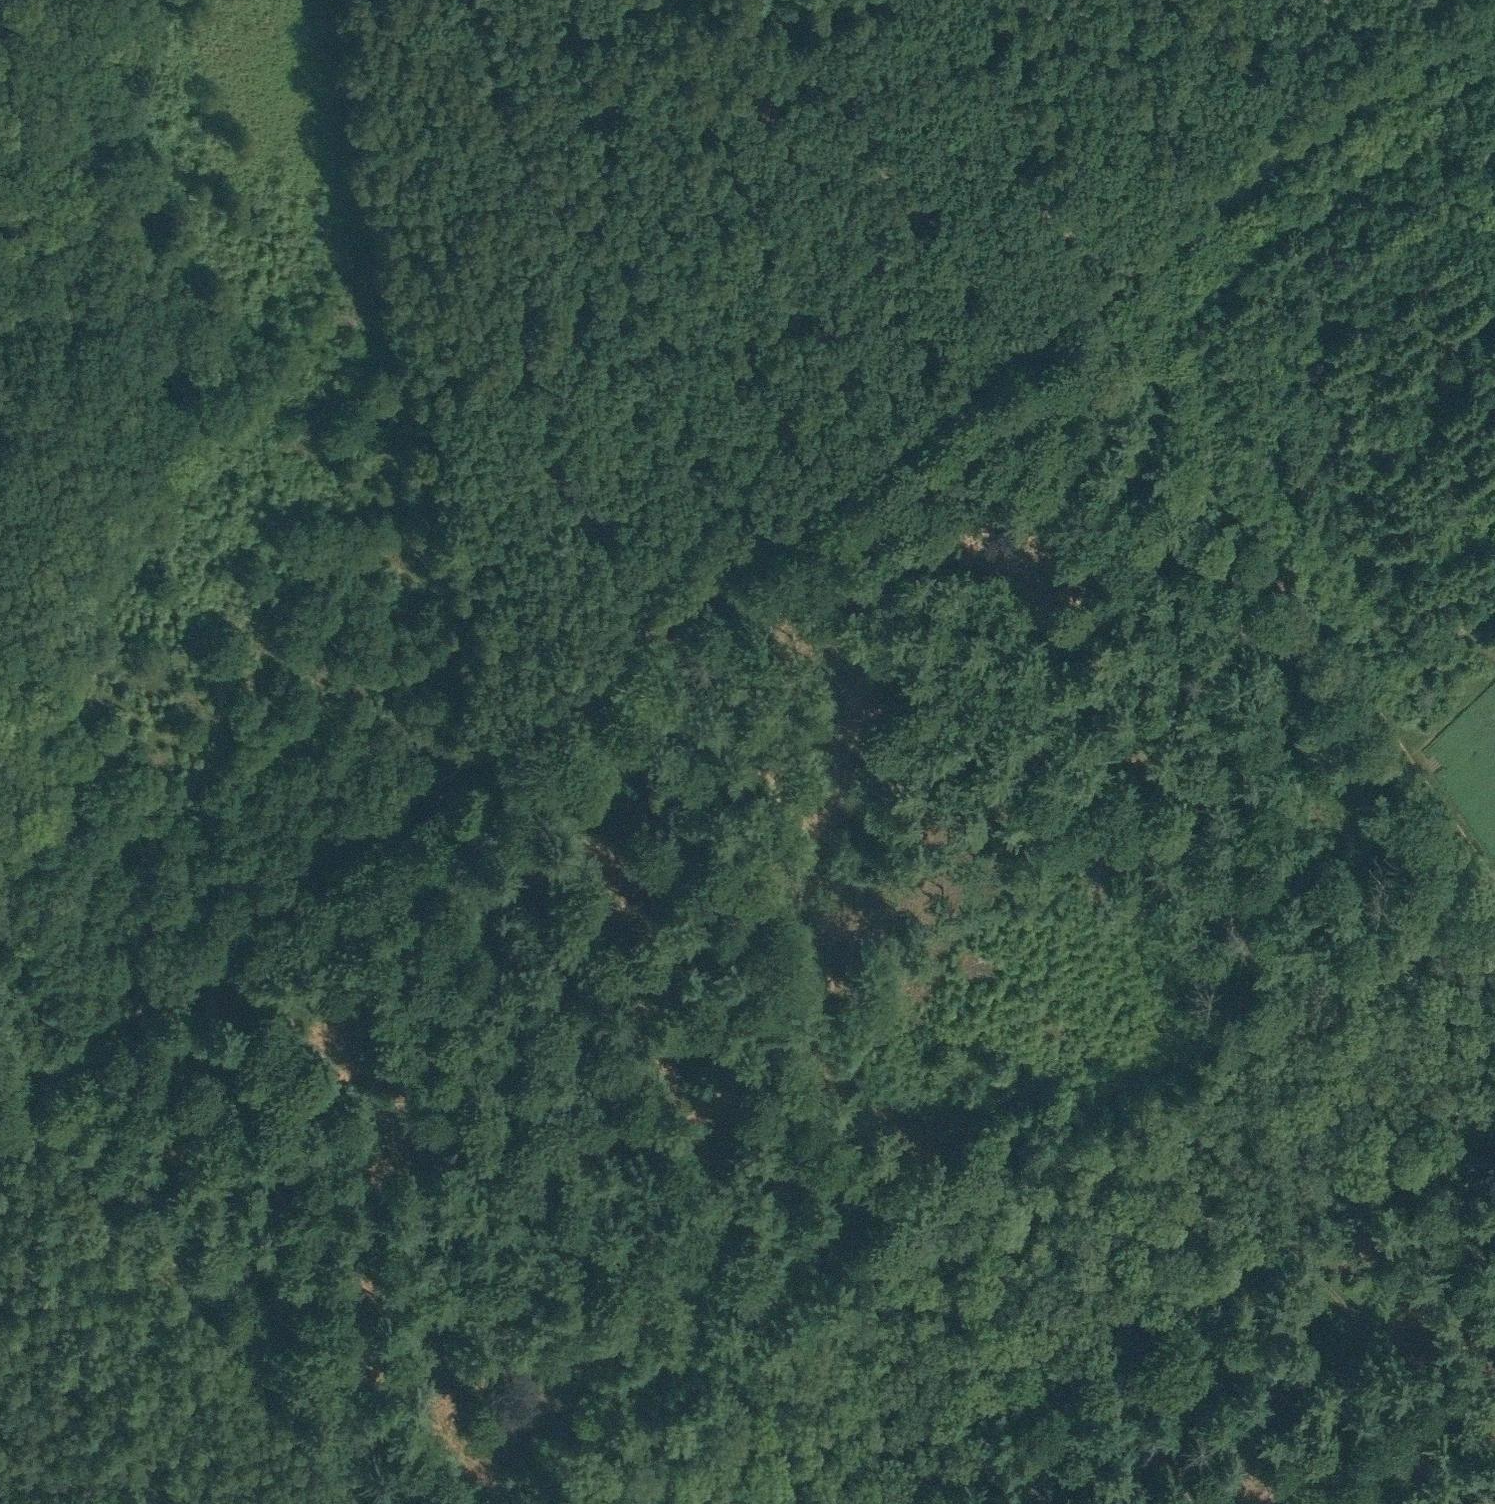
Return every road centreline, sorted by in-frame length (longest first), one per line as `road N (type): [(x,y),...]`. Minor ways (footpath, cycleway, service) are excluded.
road 1 (track): [(494,745),(721,859),(750,893),(764,935),(781,1081),(795,1117),(819,1144),(880,1170),(1129,1199),(1262,1237),(1294,1258),(1342,1327),(1348,1371),(1316,1503)]
road 2 (track): [(1087,305),(494,745)]
road 3 (track): [(1494,874),(1087,305)]
road 4 (track): [(494,745),(32,1088)]
road 5 (track): [(32,1088),(385,1503)]
road 6 (track): [(1494,9),(1087,305)]

